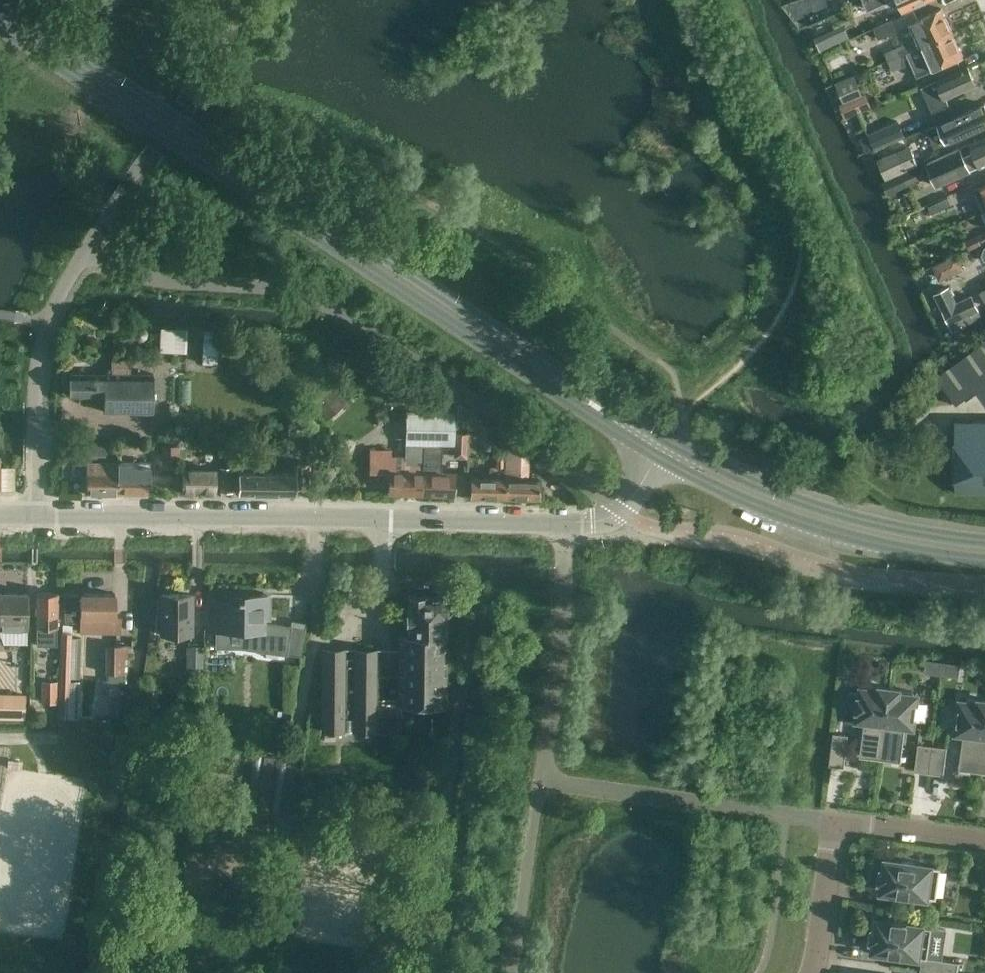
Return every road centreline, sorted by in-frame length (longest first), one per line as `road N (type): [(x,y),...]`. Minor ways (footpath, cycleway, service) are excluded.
road 1 (tertiary): [(664,453),(0,16)]
road 2 (unclassified): [(558,527),(40,516)]
road 3 (tertiary): [(984,551),(881,536),(747,497),(664,453)]
road 4 (residential): [(812,972),(835,825),(984,840)]
road 5 (unclassified): [(558,527),(623,514),(664,453)]

